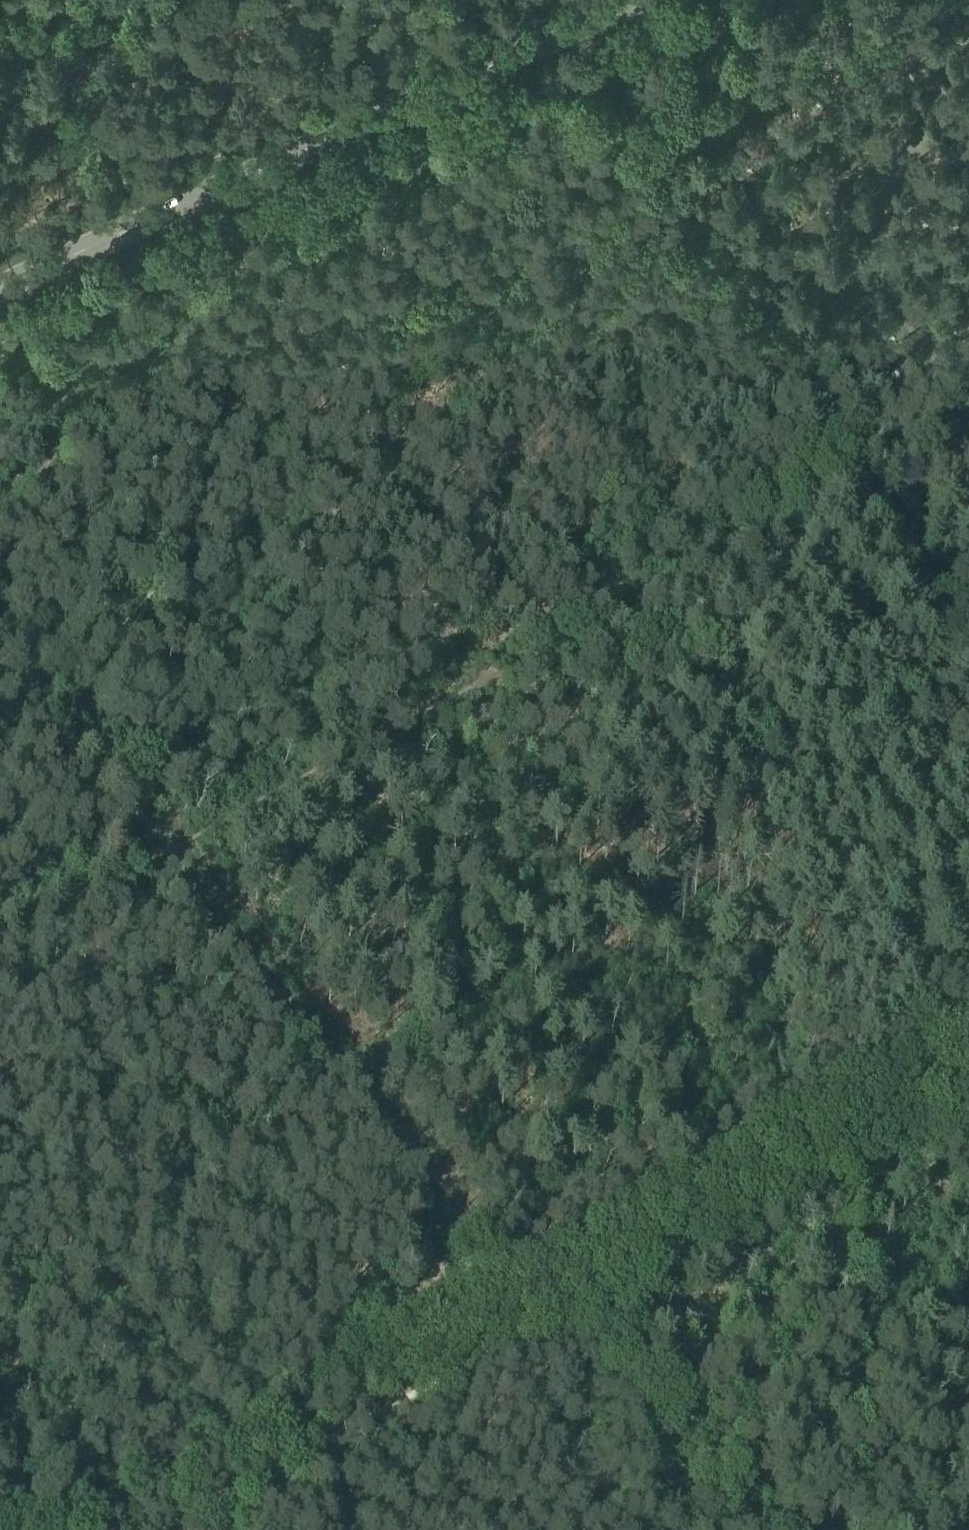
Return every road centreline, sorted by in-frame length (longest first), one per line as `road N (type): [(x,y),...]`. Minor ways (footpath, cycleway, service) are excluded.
road 1 (track): [(0,645),(512,1275),(752,1529)]
road 2 (track): [(968,1028),(560,1253),(486,1242),(0,1508)]
road 3 (track): [(855,466),(158,838),(0,932)]
road 4 (track): [(572,0),(599,68),(715,254),(968,640)]
road 5 (primary): [(637,0),(0,283)]

